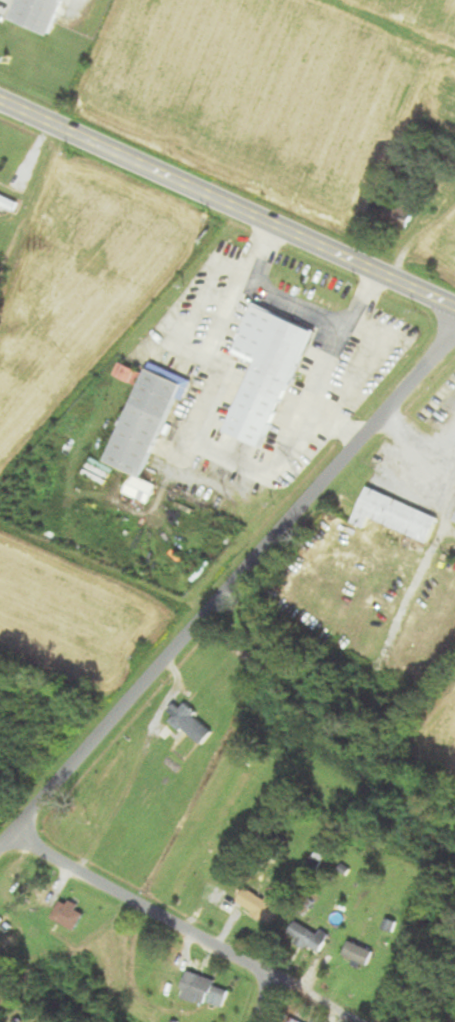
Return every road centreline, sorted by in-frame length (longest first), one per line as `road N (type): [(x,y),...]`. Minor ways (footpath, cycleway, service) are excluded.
road 1 (residential): [(0,845),(454,333)]
road 2 (secondary): [(0,100),(454,306)]
road 3 (residential): [(11,835),(275,979),(258,1021)]

